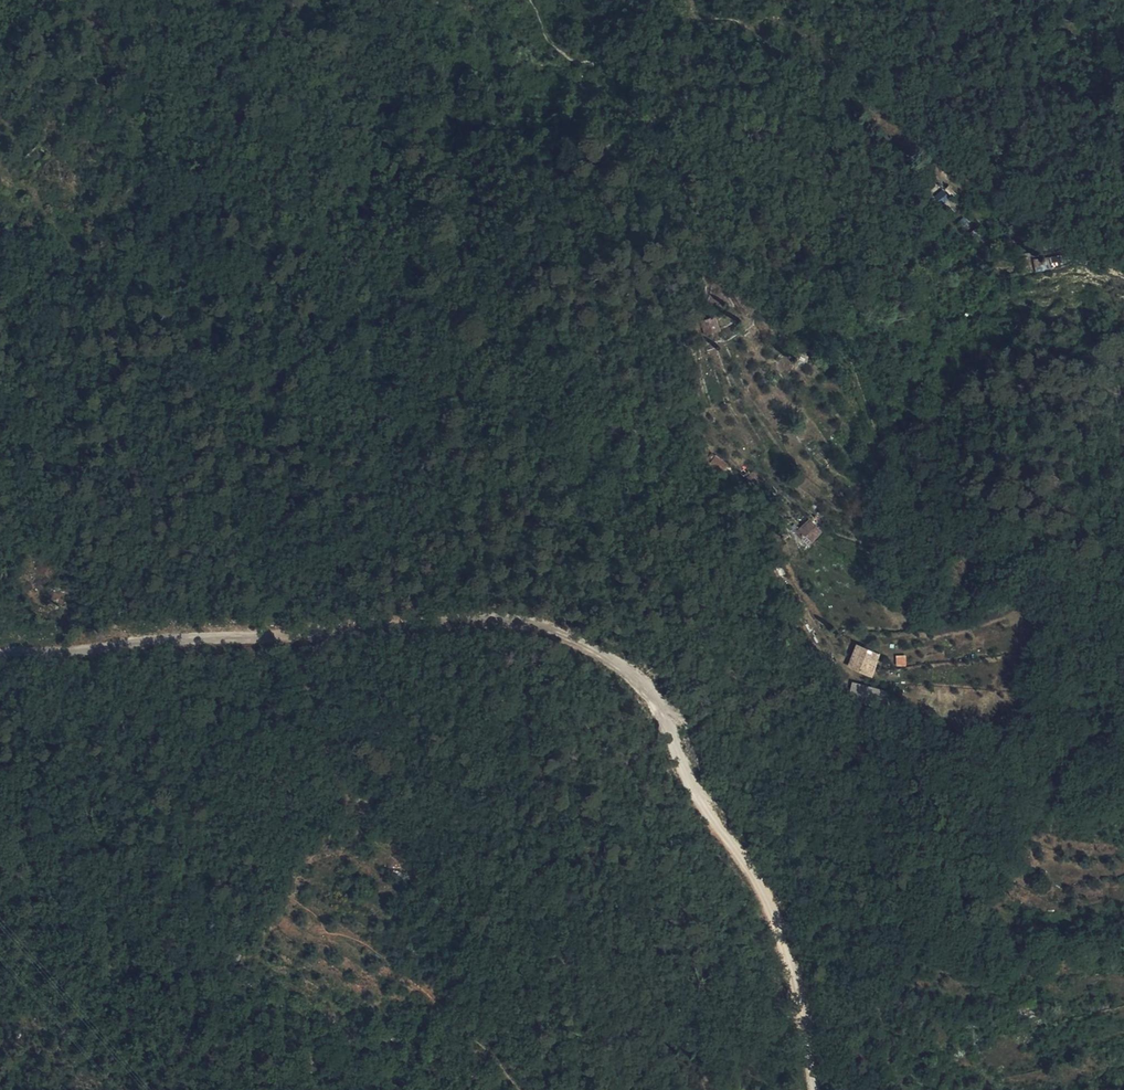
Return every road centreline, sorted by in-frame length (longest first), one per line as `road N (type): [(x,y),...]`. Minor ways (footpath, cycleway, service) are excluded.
road 1 (track): [(0,652),(459,618),(528,621),(596,651),(643,683),(688,778),(745,862),(785,942),(817,1089)]

